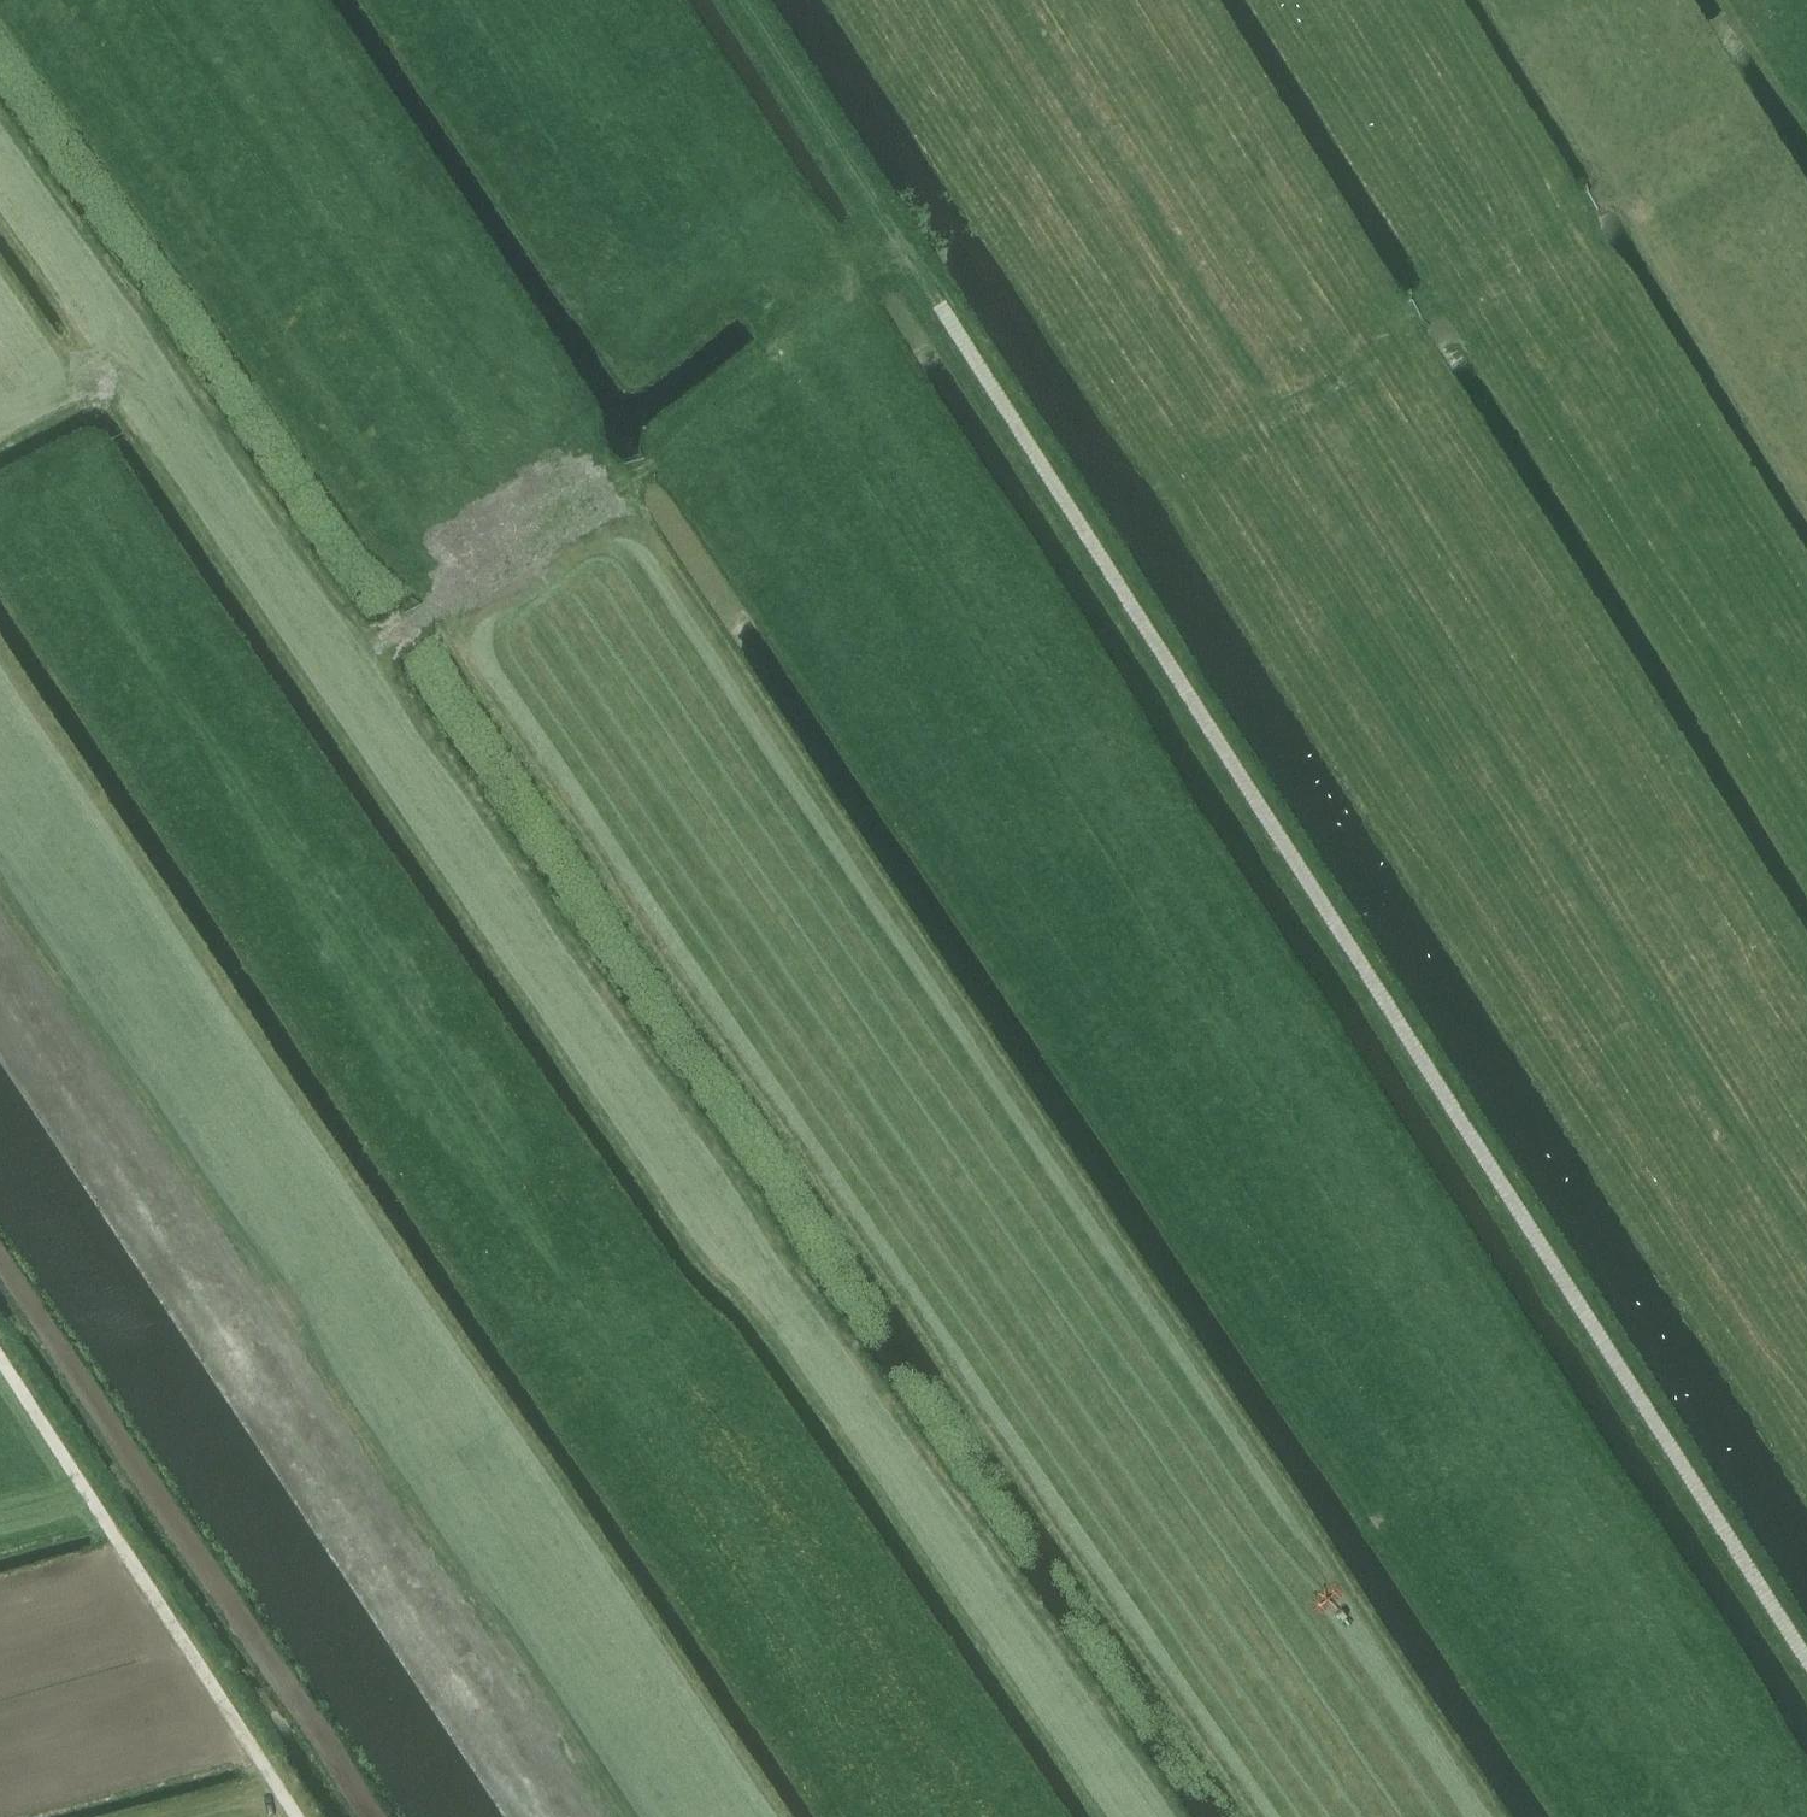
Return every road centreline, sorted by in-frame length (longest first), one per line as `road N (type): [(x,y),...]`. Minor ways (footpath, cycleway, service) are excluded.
road 1 (track): [(0,1357),(302,1816)]

